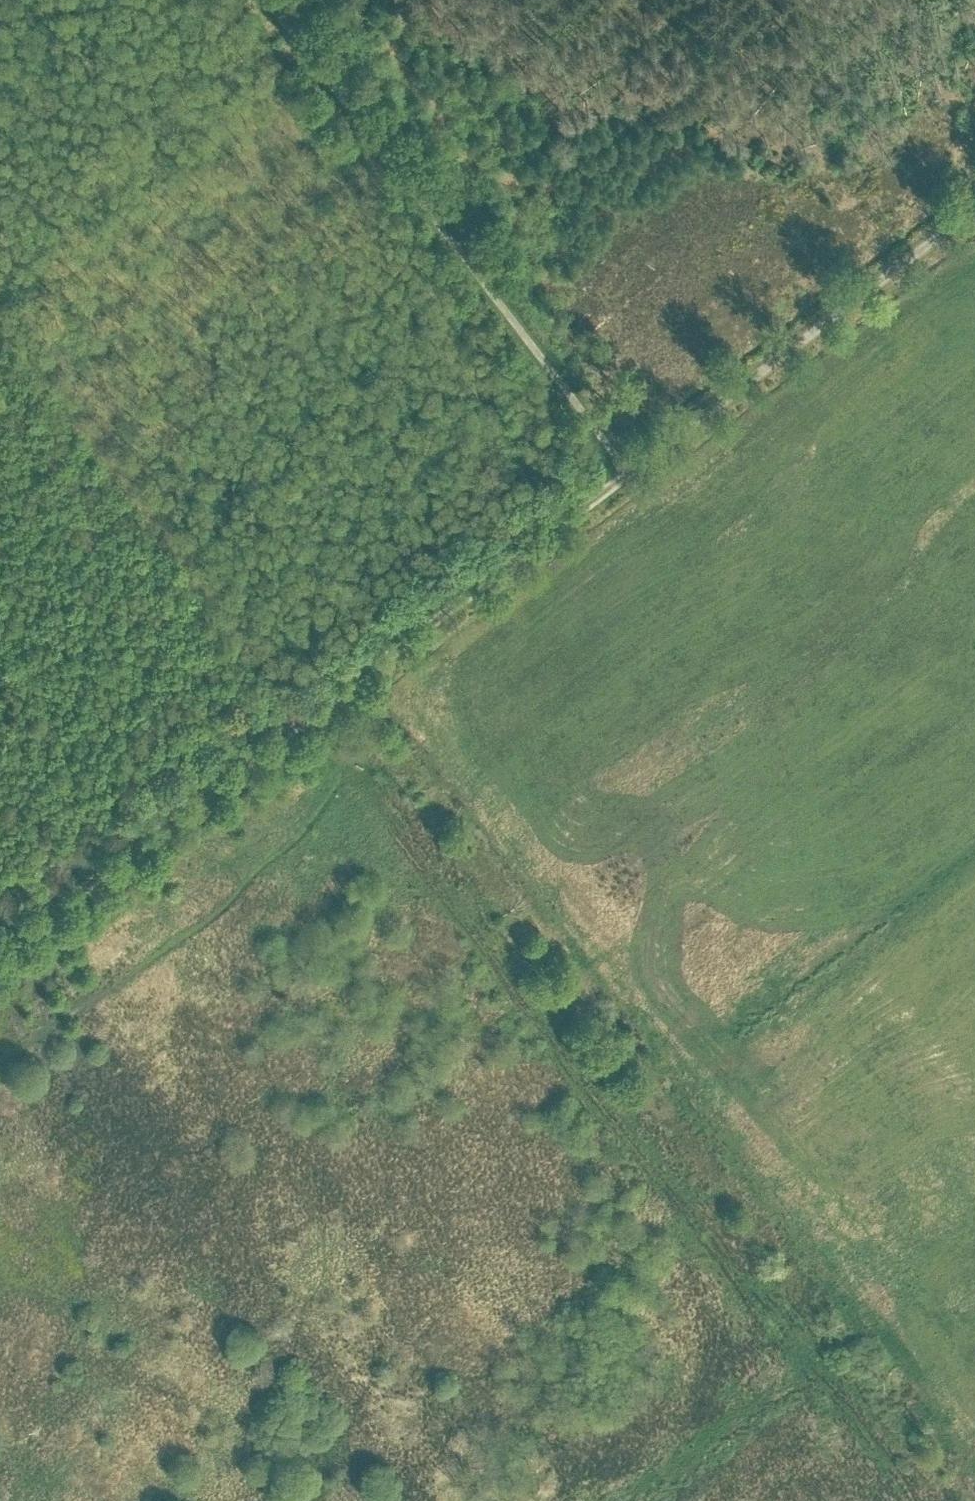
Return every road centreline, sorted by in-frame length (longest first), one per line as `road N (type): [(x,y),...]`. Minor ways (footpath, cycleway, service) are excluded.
road 1 (unclassified): [(0,956),(974,206)]

